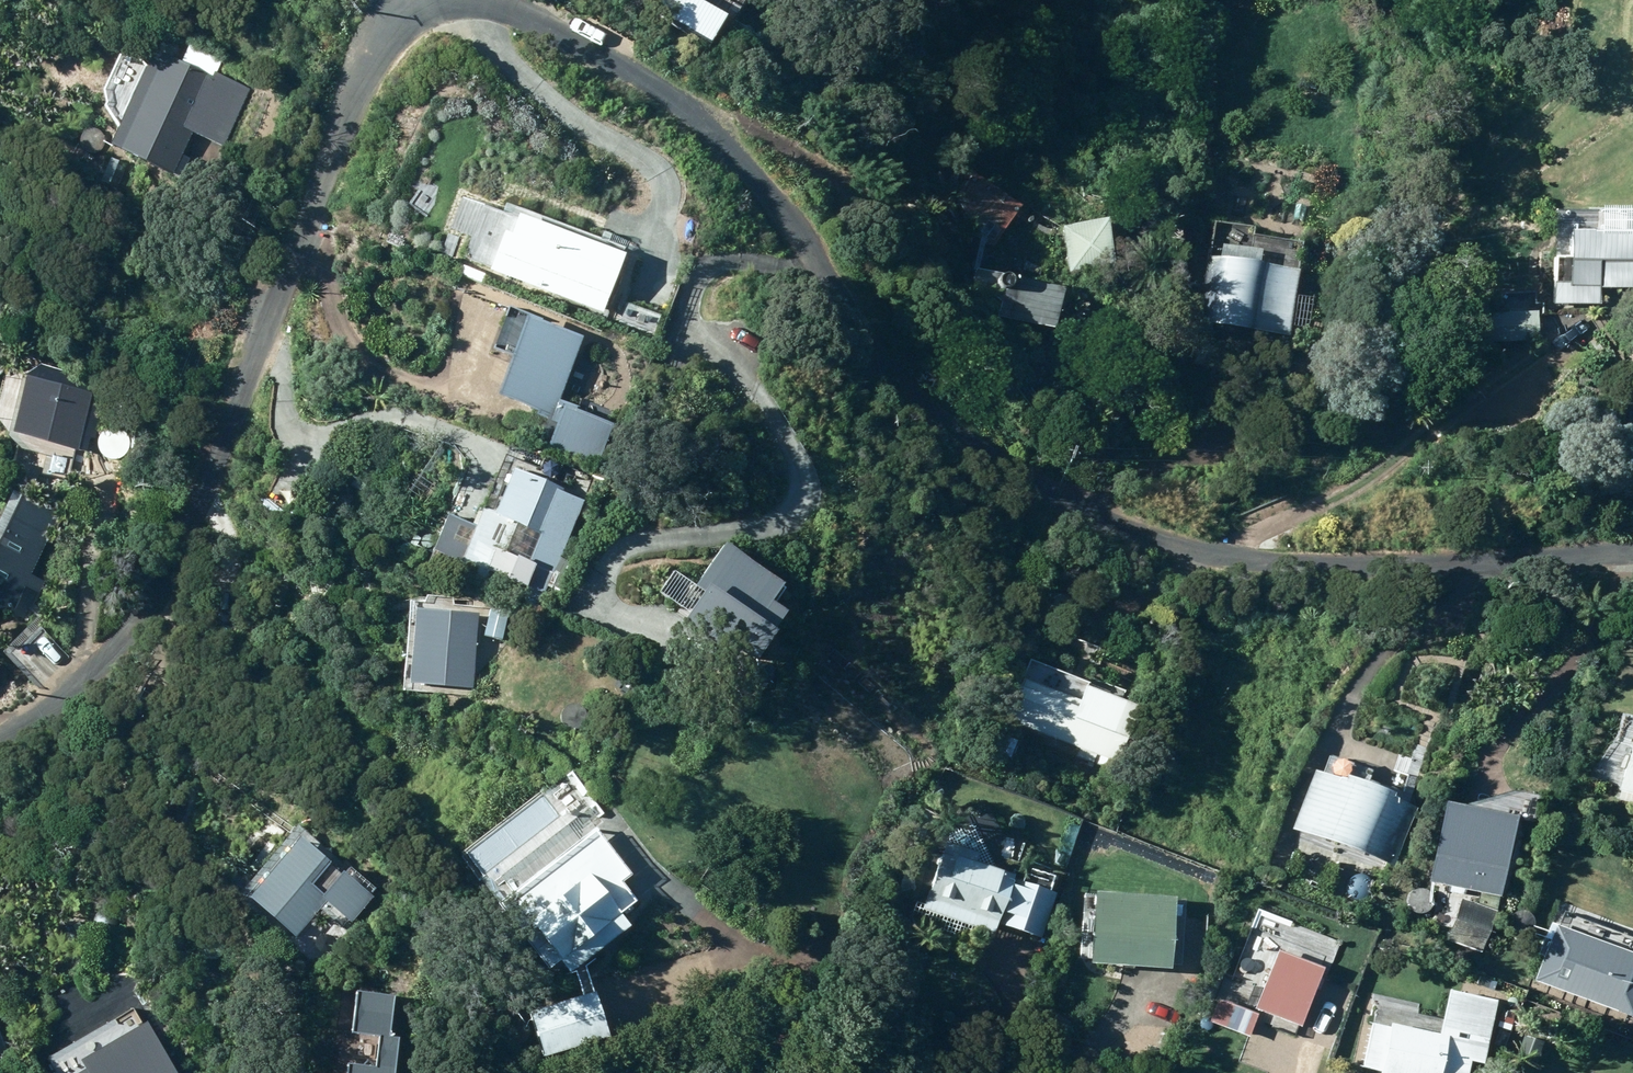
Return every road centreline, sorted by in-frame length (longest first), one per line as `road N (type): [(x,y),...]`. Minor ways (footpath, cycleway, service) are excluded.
road 1 (residential): [(1632,548),(1406,565),(1272,561),(1192,550),(1111,518),(935,416),(886,360),(764,186),(709,127),(666,95),(481,0)]
road 2 (residential): [(427,1),(389,31),(373,60),(260,339),(181,564),(145,634),(80,696),(0,745)]

